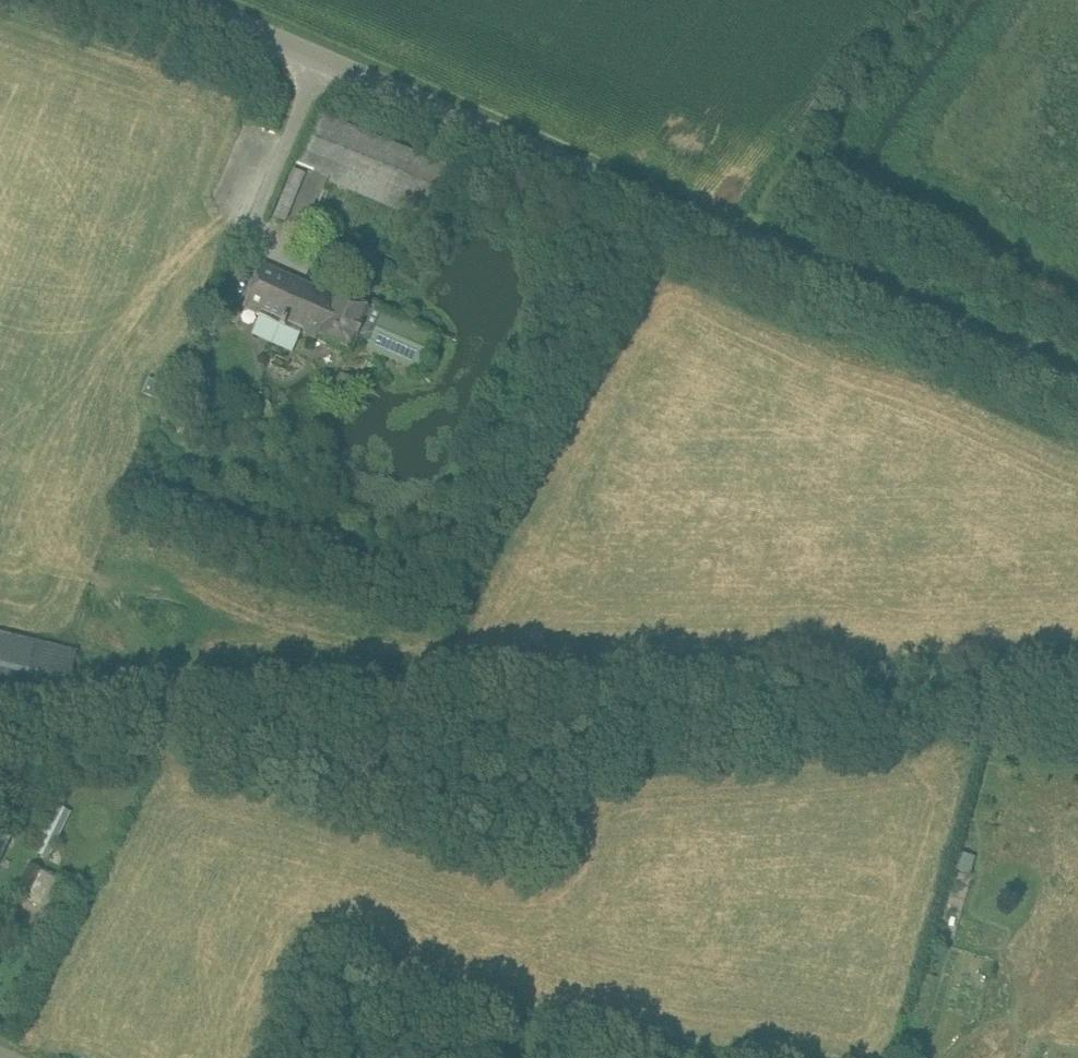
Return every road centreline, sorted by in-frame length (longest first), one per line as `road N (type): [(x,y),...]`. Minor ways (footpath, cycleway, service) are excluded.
road 1 (unclassified): [(1077,378),(192,0)]

